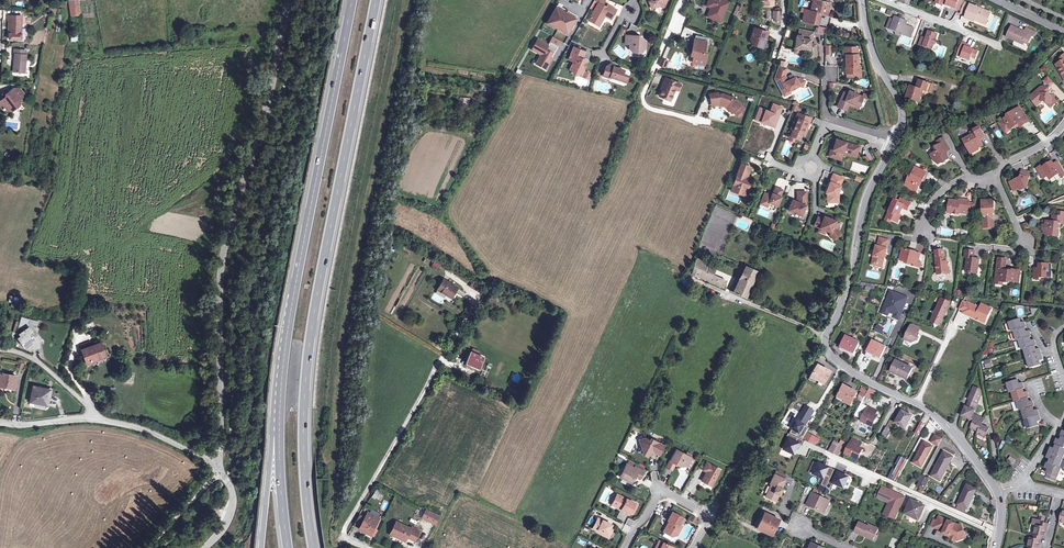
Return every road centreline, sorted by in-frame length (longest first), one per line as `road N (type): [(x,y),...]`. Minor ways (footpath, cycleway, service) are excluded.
road 1 (motorway): [(314,547),(304,465),(308,363),(377,0)]
road 2 (unclassified): [(220,468),(223,256),(289,0)]
road 3 (unclassified): [(894,143),(825,337),(843,364),(949,425),(997,491)]
road 4 (motorway): [(352,0),(293,296),(279,413)]
road 5 (residential): [(474,305),(346,527),(349,540),(369,547)]
road 6 (residential): [(682,0),(642,97),(644,105),(697,120)]
road 7 (residential): [(625,547),(661,490),(710,516),(693,547)]
road 8 (unclassified): [(863,0),(868,36),(903,105),(894,143)]
road 9 (residential): [(888,141),(826,124),(808,175),(776,163)]
road 10 (residential): [(220,468),(167,438),(94,418)]
road 11 (motorway): [(279,413),(262,547)]
road 12 (motorway): [(279,413),(287,547)]
road 13 (residential): [(882,0),(1001,45)]
road 14 (unclassified): [(94,418),(40,362),(0,347)]

